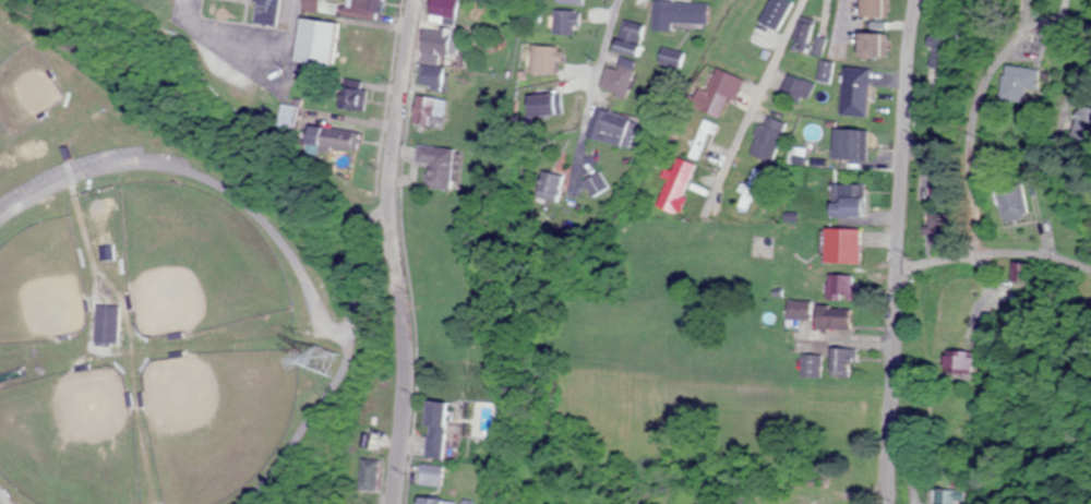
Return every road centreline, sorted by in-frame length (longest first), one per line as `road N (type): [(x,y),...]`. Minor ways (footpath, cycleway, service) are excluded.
road 1 (residential): [(414,0),(393,156),(407,363),(392,503)]
road 2 (residential): [(890,503),(898,125),(915,0)]
road 3 (residential): [(1044,24),(1022,32),(995,64),(975,112),(970,163),(980,254)]
road 4 (residential): [(803,0),(707,217)]
road 5 (residential): [(1090,273),(1053,257),(1003,252),(896,261)]

